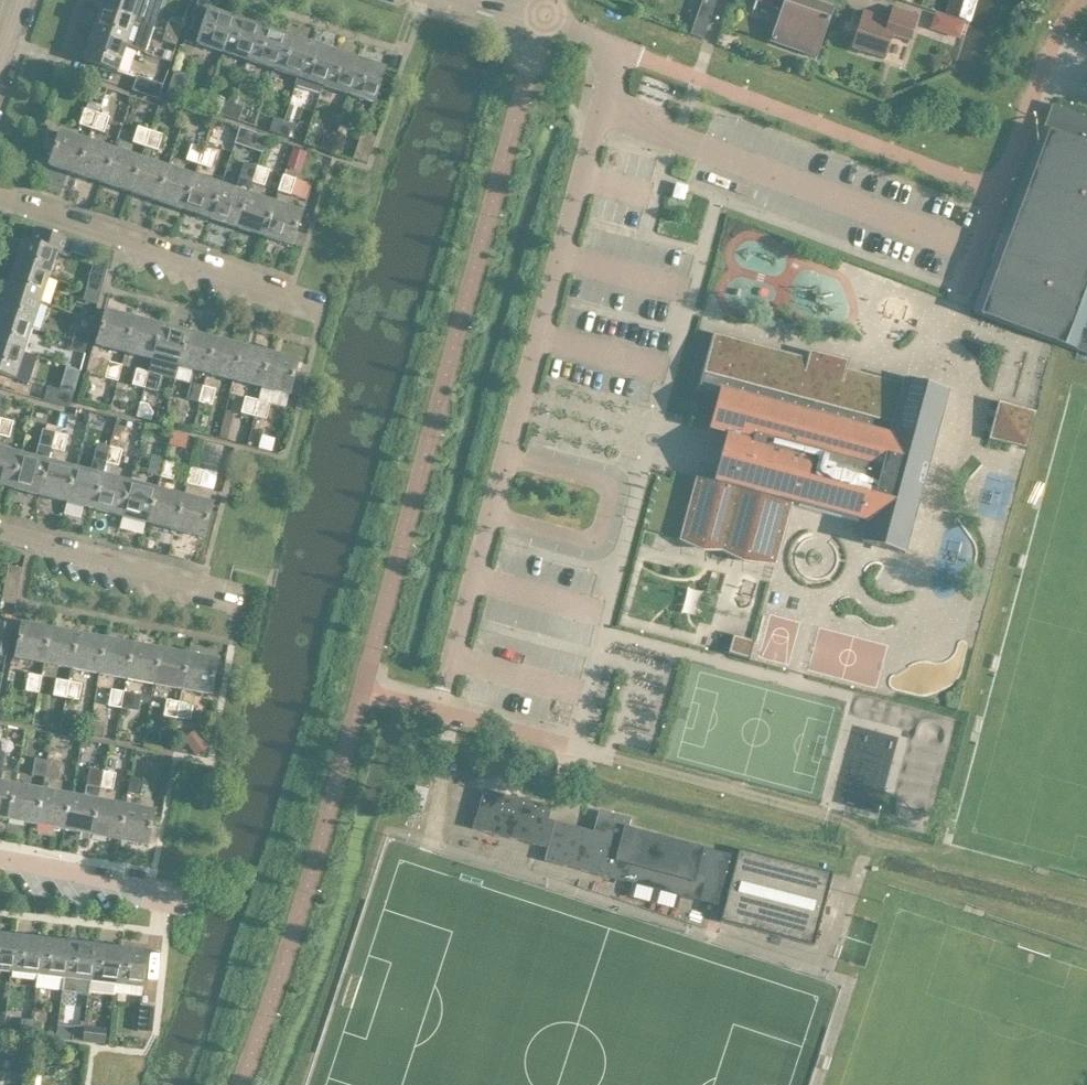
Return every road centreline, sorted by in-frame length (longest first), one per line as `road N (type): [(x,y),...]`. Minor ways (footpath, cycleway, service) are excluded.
road 1 (residential): [(617,47),(451,659)]
road 2 (residential): [(321,309),(0,194)]
road 3 (residential): [(245,594),(0,529)]
road 4 (residential): [(176,890),(0,855)]

